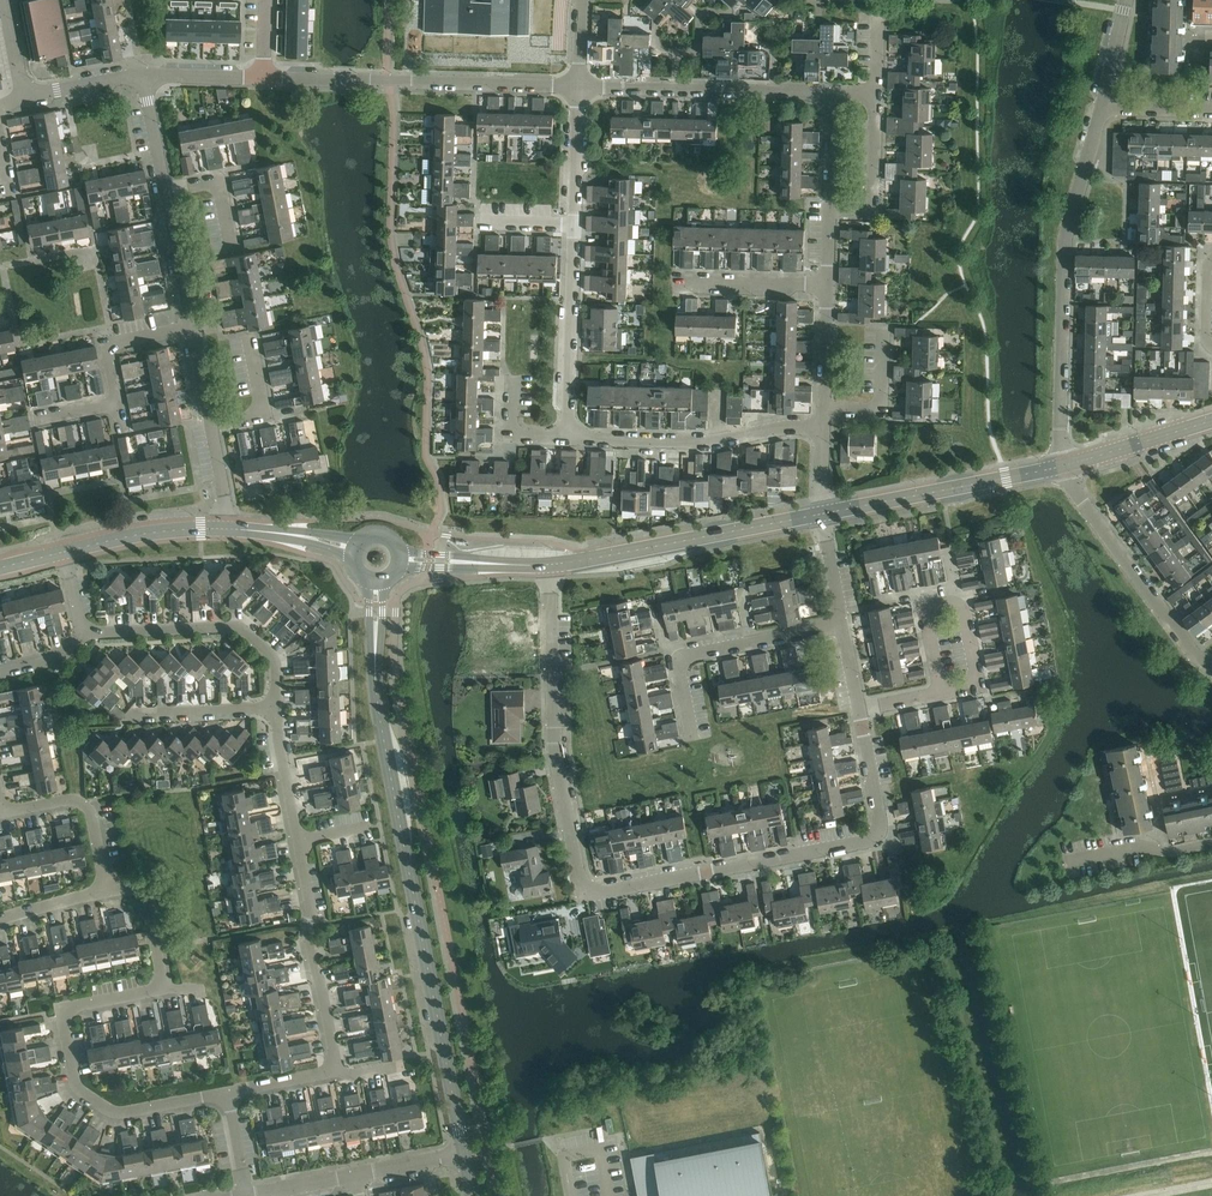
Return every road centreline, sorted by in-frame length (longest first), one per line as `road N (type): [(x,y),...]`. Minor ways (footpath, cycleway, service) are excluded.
road 1 (tertiary): [(465,1155),(381,715),(377,582)]
road 2 (residential): [(228,1093),(130,1115),(106,1110),(79,1086),(66,1008),(164,988),(146,901),(126,889),(106,890)]
road 3 (residential): [(587,883),(616,889),(875,842),(881,820),(859,710)]
road 4 (residential): [(338,1071),(277,707)]
road 5 (residential): [(1067,466),(1060,432),(1066,242),(1104,109)]
road 6 (residential): [(567,438),(578,87)]
road 7 (residential): [(587,883),(558,747),(550,565)]
road 8 (residential): [(263,78),(578,87)]
road 9 (tertiary): [(550,565),(823,513)]
road 10 (residential): [(823,428),(706,442),(567,438)]
road 11 (residential): [(578,87),(833,93)]
road 12 (tertiary): [(823,513),(1067,466)]
road 13 (residential): [(692,740),(679,666),(687,654),(843,625)]
road 14 (residential): [(277,707),(274,659),(238,629),(85,635)]
road 15 (residential): [(1211,667),(1067,466)]
road 16 (residential): [(106,890),(87,805),(2,813)]
road 17 (tertiary): [(66,551),(165,530),(233,528)]
road 18 (residential): [(941,695),(978,687),(963,614),(953,604),(926,618)]
road 19 (residential): [(830,206),(873,207),(877,94)]
road 20 (tertiary): [(1067,466),(1211,420)]
road 21 (tertiary): [(550,565),(401,558)]
road 22 (residential): [(827,285),(678,280)]
road 23 (residential): [(192,326),(106,344),(117,403)]
road 24 (residential): [(135,714),(277,707)]
road 25 (residential): [(824,407),(887,404),(887,326)]
road 26 (residential): [(192,326),(165,190)]
road 27 (residential): [(211,427),(266,416),(250,337)]
road 28 (residential): [(165,190),(218,180),(232,249)]
road 29 (residential): [(824,407),(827,285)]
road 30 (residential): [(142,76),(263,78)]

